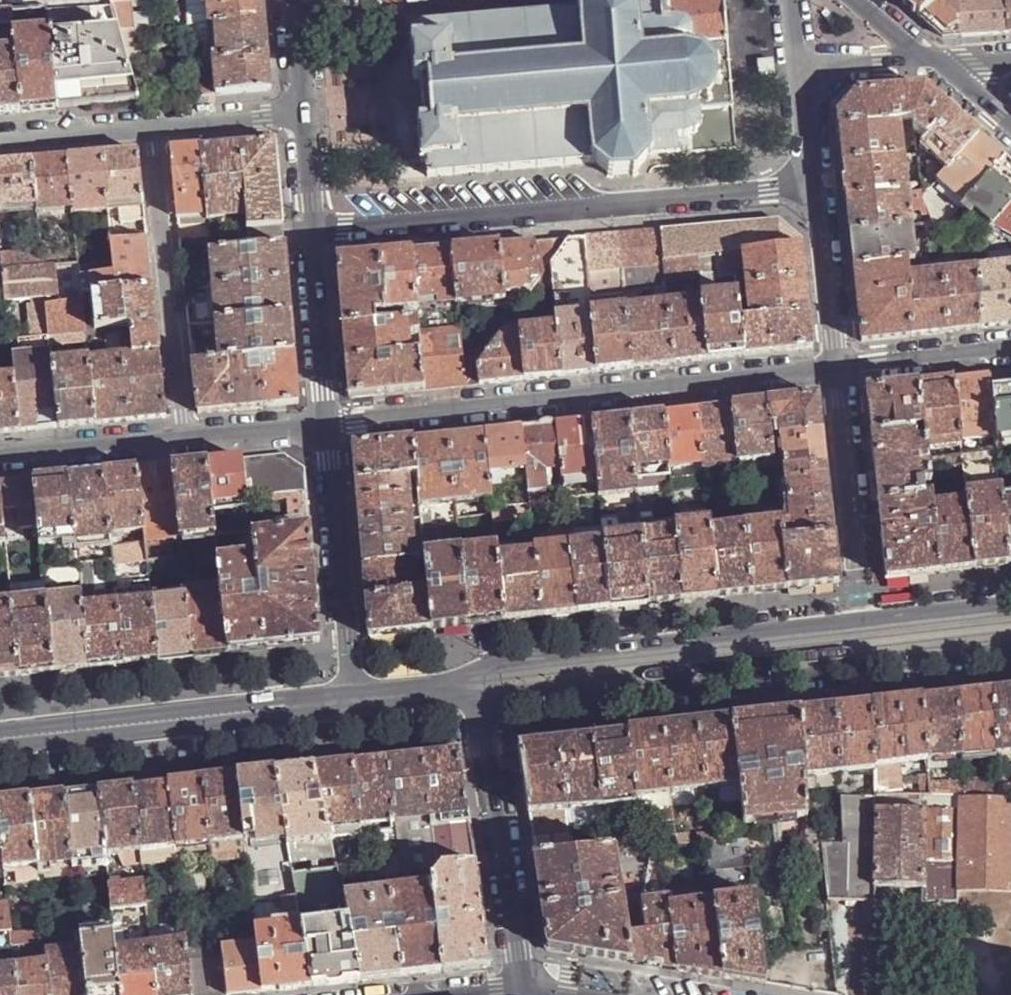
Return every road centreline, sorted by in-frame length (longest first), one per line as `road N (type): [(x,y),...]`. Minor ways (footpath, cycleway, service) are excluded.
road 1 (residential): [(482,696),(541,705),(1010,653)]
road 2 (residential): [(836,367),(327,420)]
road 3 (residential): [(819,188),(310,229)]
road 4 (residential): [(858,622),(534,656),(479,676)]
road 5 (residential): [(0,751),(353,710)]
road 6 (residential): [(351,691),(0,731)]
road 7 (residential): [(152,124),(186,435)]
road 8 (residential): [(521,988),(482,696)]
road 9 (residential): [(351,691),(327,420)]
road 10 (residential): [(836,367),(858,622)]
road 11 (residential): [(327,420),(310,229)]
road 12 (residential): [(186,435),(0,454)]
road 13 (residential): [(819,188),(836,367)]
road 14 (residential): [(1010,348),(836,367)]
road 15 (residential): [(1010,605),(858,622)]
road 16 (residential): [(0,138),(152,124)]
road 17 (residential): [(292,12),(441,0)]
road 18 (residential): [(152,124),(300,111)]
road 19 (residential): [(327,420),(186,435)]
road 20 (residential): [(353,710),(482,696)]
road 21 (residential): [(479,676),(351,691)]
road 22 (residential): [(932,63),(804,73)]

